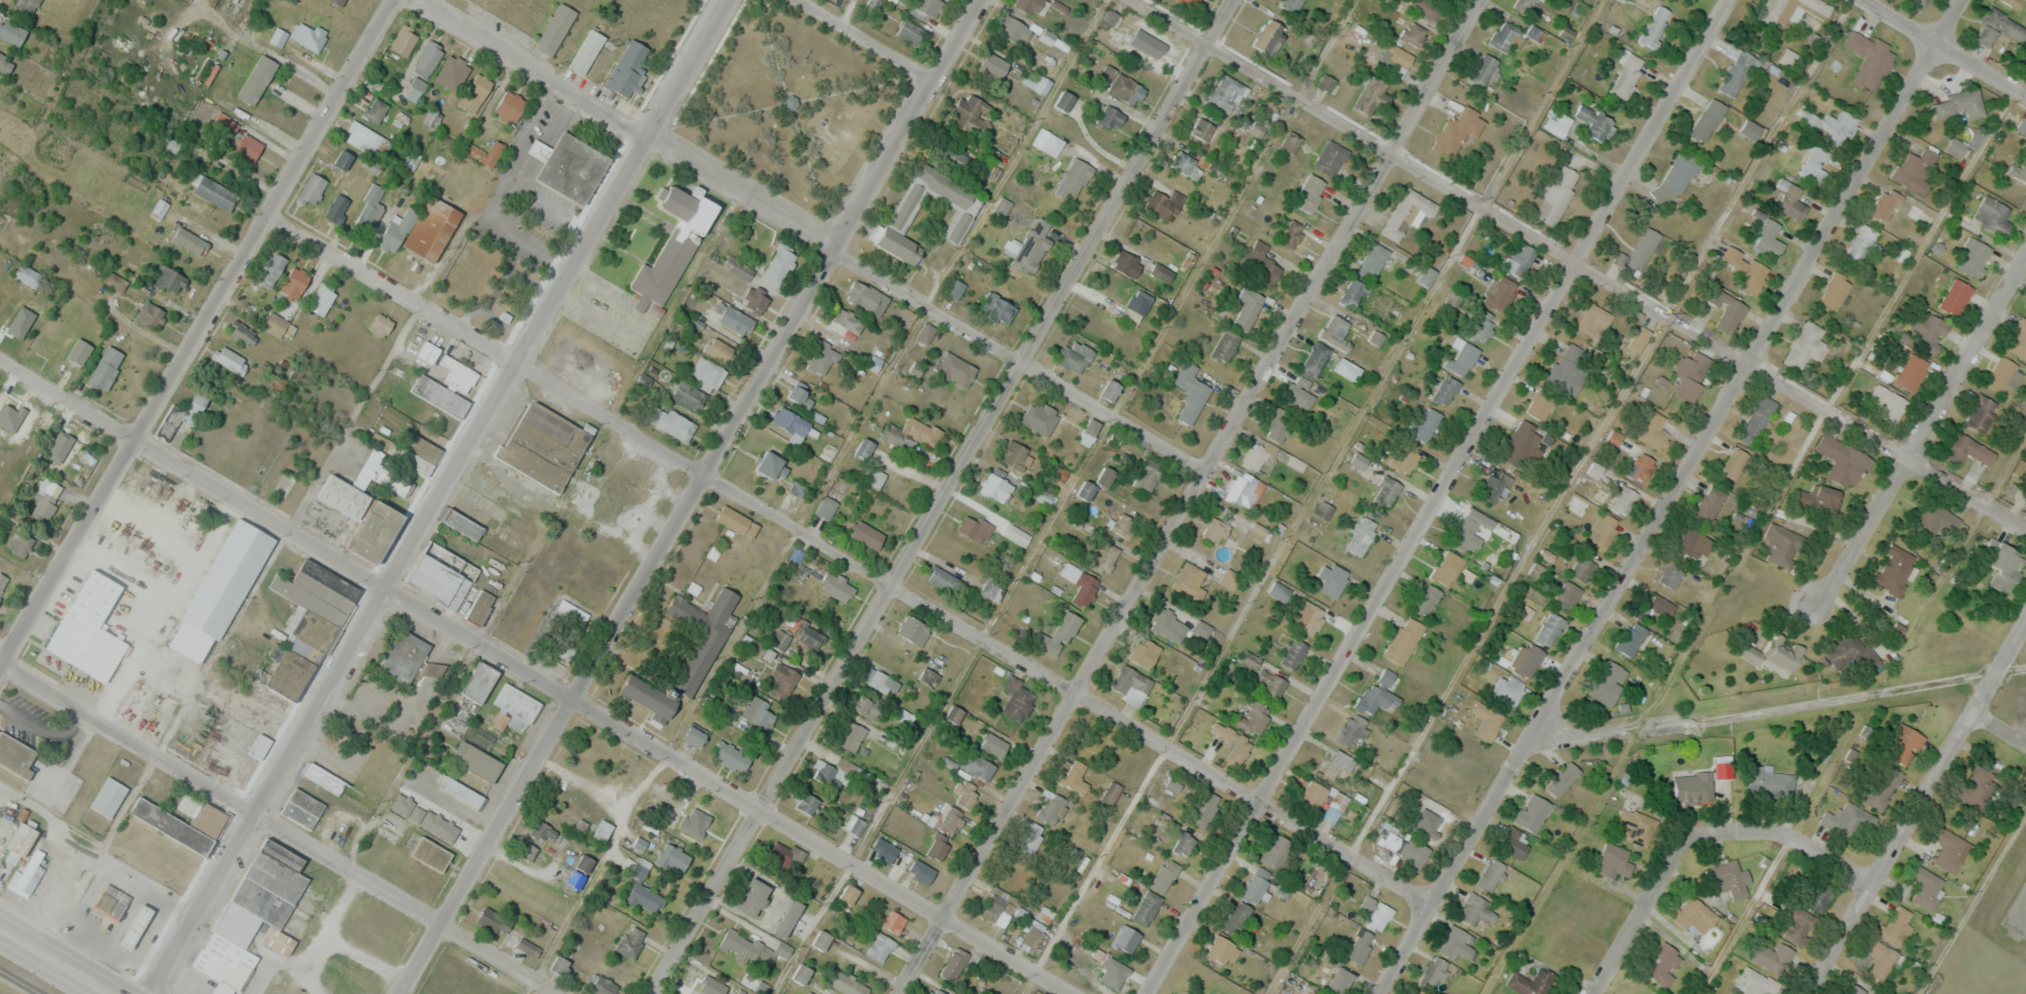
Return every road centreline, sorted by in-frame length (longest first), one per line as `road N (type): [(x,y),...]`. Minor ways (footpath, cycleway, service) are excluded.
road 1 (residential): [(266,215),(698,474),(893,578),(1436,910)]
road 2 (residential): [(0,359),(1074,993)]
road 3 (residential): [(897,993),(937,914),(1482,0)]
road 4 (residential): [(1145,993),(1730,0)]
road 5 (residential): [(402,993),(830,243),(981,0)]
road 6 (residential): [(144,993),(521,364),(723,0)]
road 7 (residential): [(1386,993),(1543,734),(1747,358),(1963,0)]
road 8 (residential): [(654,993),(1230,0)]
road 9 (residential): [(1128,0),(2025,525)]
road 10 (residential): [(422,0),(1208,467)]
road 11 (tertiary): [(0,672),(399,0)]
road 12 (residential): [(0,654),(561,993)]
road 13 (residential): [(2025,621),(1802,993)]
road 14 (residential): [(2025,255),(1909,461),(1816,603)]
road 15 (residential): [(1593,993),(1687,834),(1791,832),(1876,867)]
road 16 (residential): [(1864,0),(2025,96)]
road 17 (residential): [(797,0),(933,80)]
road 18 (trunk): [(0,926),(114,993)]

